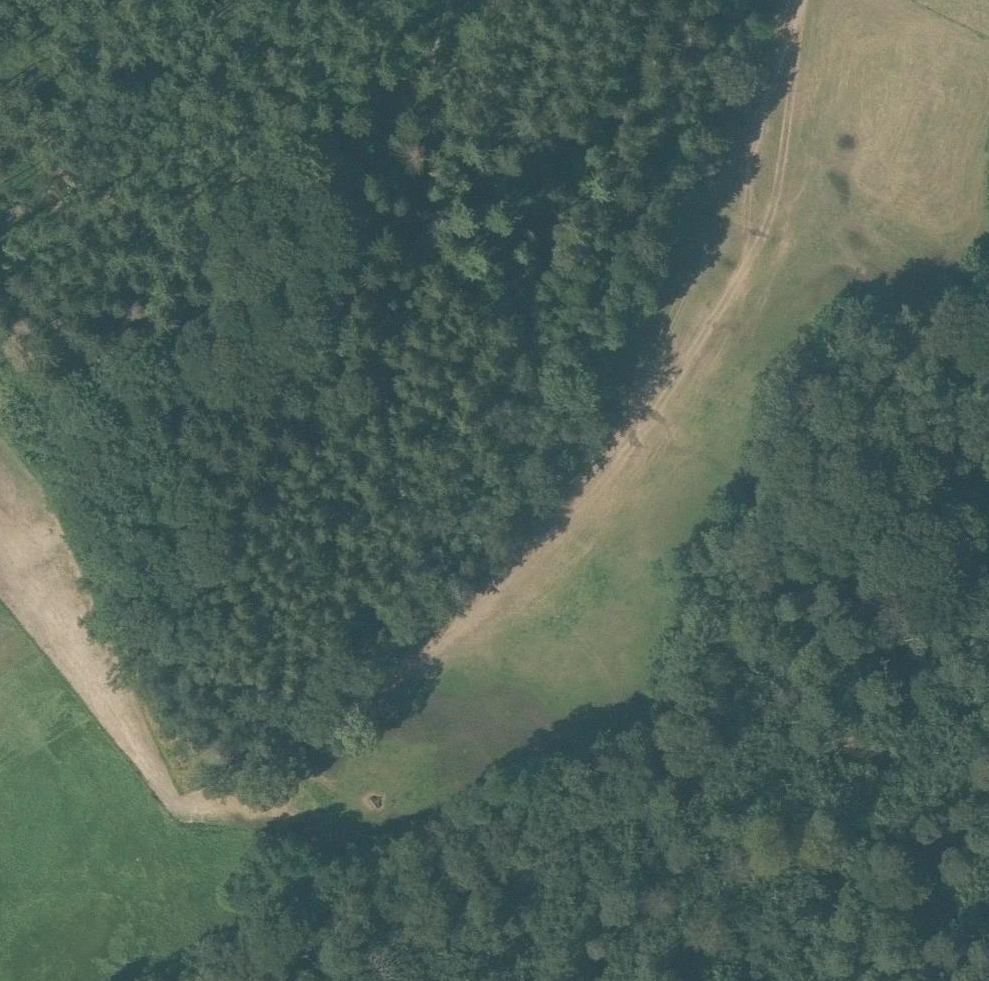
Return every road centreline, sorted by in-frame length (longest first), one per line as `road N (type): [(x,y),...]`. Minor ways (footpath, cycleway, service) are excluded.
road 1 (track): [(448,0),(389,130),(308,234),(243,293),(181,323),(117,338),(75,334),(0,260)]

